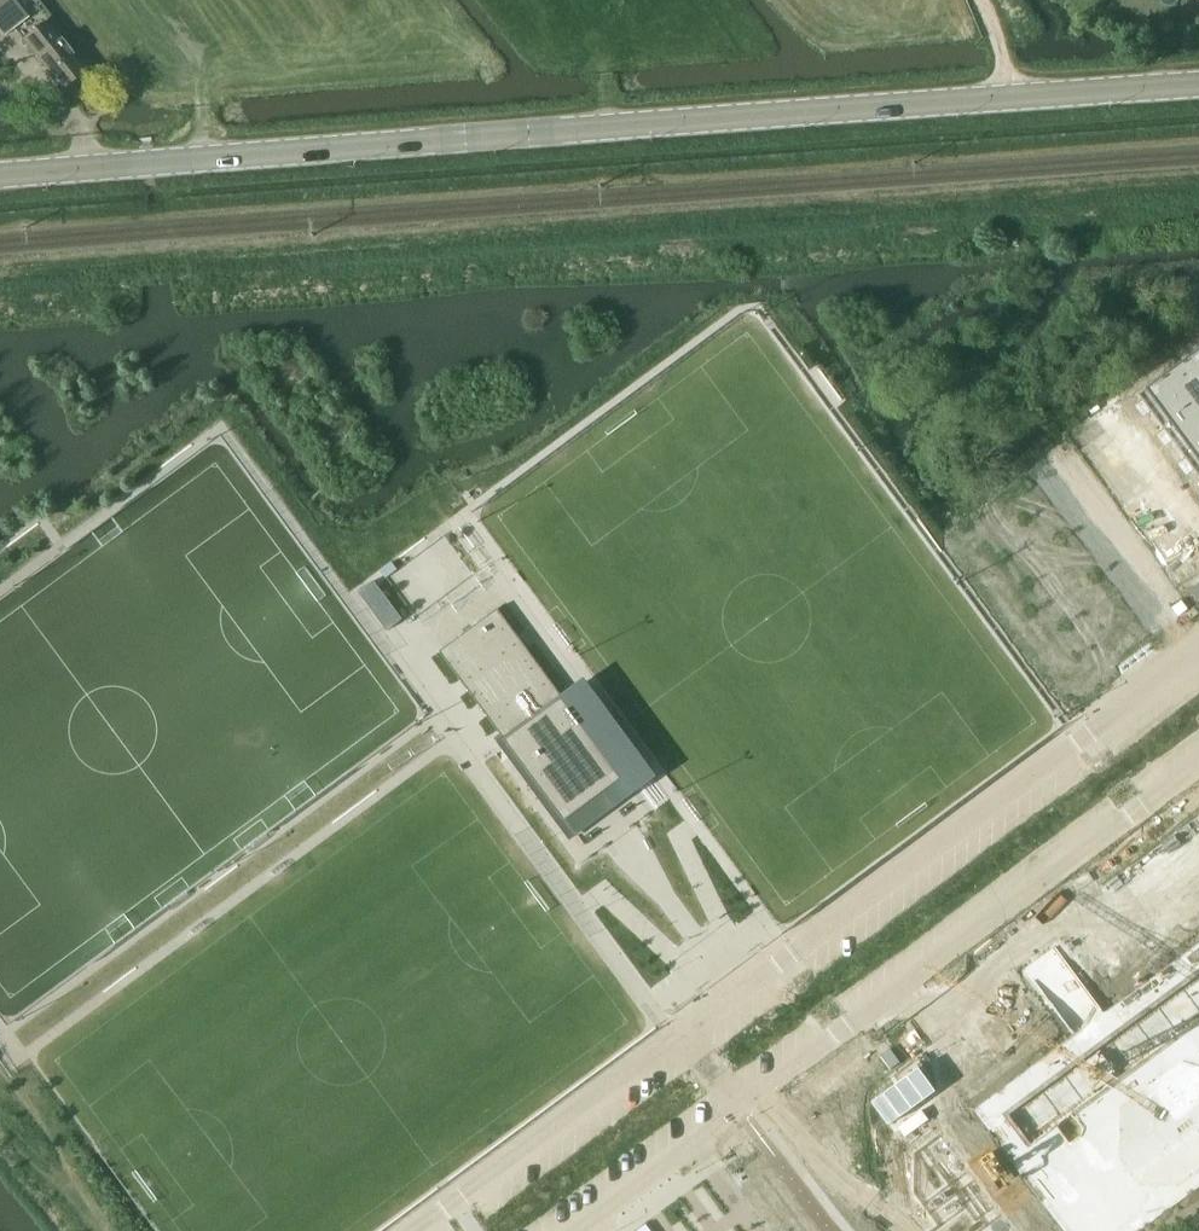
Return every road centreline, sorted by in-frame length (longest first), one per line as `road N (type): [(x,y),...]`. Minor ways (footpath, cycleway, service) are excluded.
road 1 (tertiary): [(0,175),(1198,88)]
road 2 (residential): [(1198,653),(414,1230)]
road 3 (residential): [(571,1230),(1198,774)]

